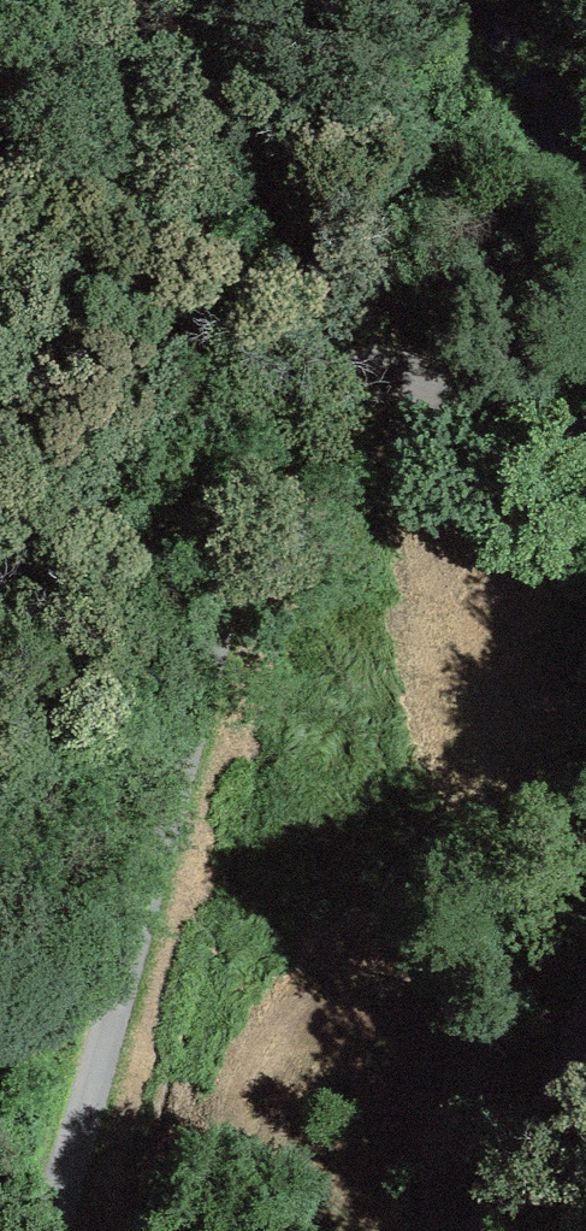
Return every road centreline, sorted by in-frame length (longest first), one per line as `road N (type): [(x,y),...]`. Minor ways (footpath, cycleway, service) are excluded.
road 1 (residential): [(33,1230),(261,382)]
road 2 (residential): [(261,382),(206,124),(160,0)]
road 3 (residential): [(261,382),(361,380),(585,436)]
road 4 (unclassified): [(504,1230),(524,1205),(585,1044)]

